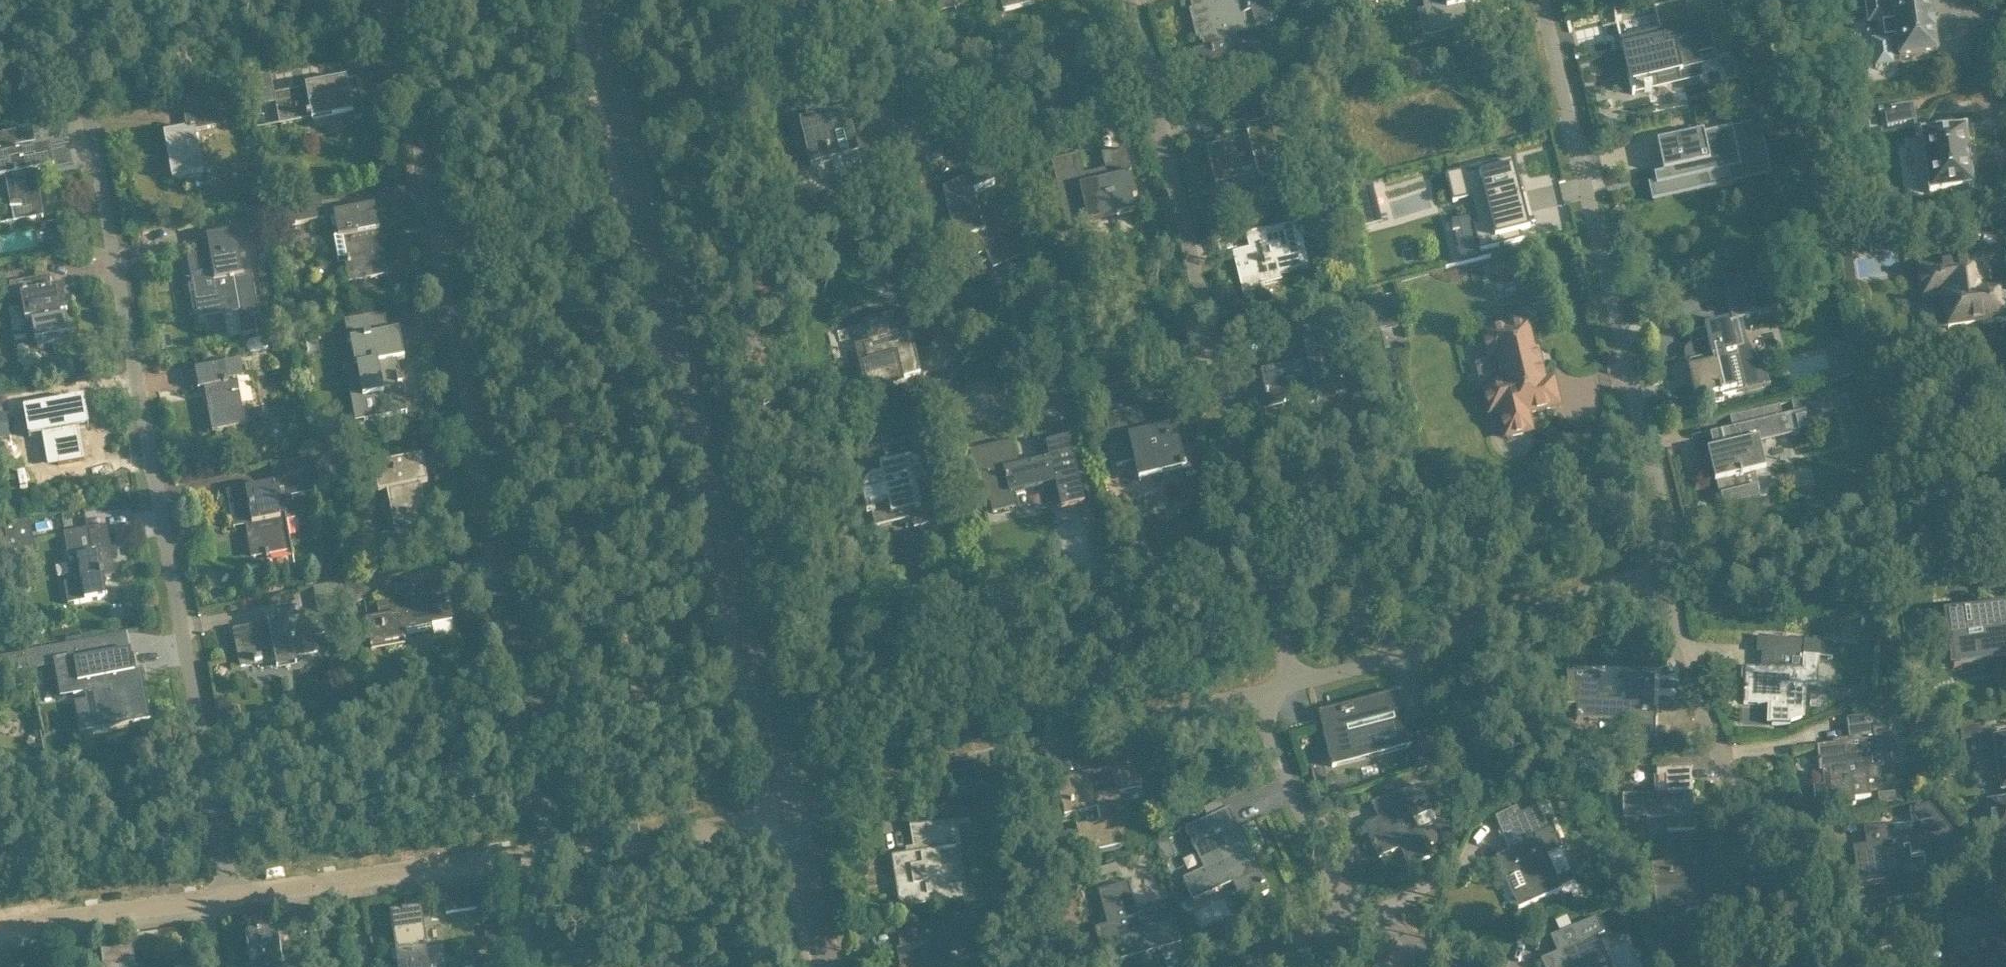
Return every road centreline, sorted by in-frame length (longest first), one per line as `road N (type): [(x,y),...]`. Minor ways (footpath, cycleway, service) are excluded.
road 1 (residential): [(212,899),(53,0)]
road 2 (residential): [(556,853),(383,0)]
road 3 (residential): [(790,808),(575,0)]
road 4 (residential): [(1651,572),(1664,566),(1669,545),(1544,0)]
road 5 (residential): [(1891,966),(1769,884),(1651,572)]
road 6 (residential): [(790,808),(1239,692)]
road 7 (residential): [(1278,683),(1651,572)]
road 8 (residential): [(1278,683),(1204,360)]
road 9 (residential): [(1353,919),(1331,893),(1239,692)]
road 10 (residential): [(1204,360),(1149,114)]
road 11 (residential): [(963,417),(1204,360)]
road 12 (residential): [(556,853),(790,808)]
road 13 (residential): [(927,154),(1149,114)]
road 14 (residential): [(823,966),(790,808)]
road 15 (residential): [(355,880),(513,859)]
road 16 (residential): [(66,918),(212,899)]
road 17 (residential): [(212,899),(355,880)]

